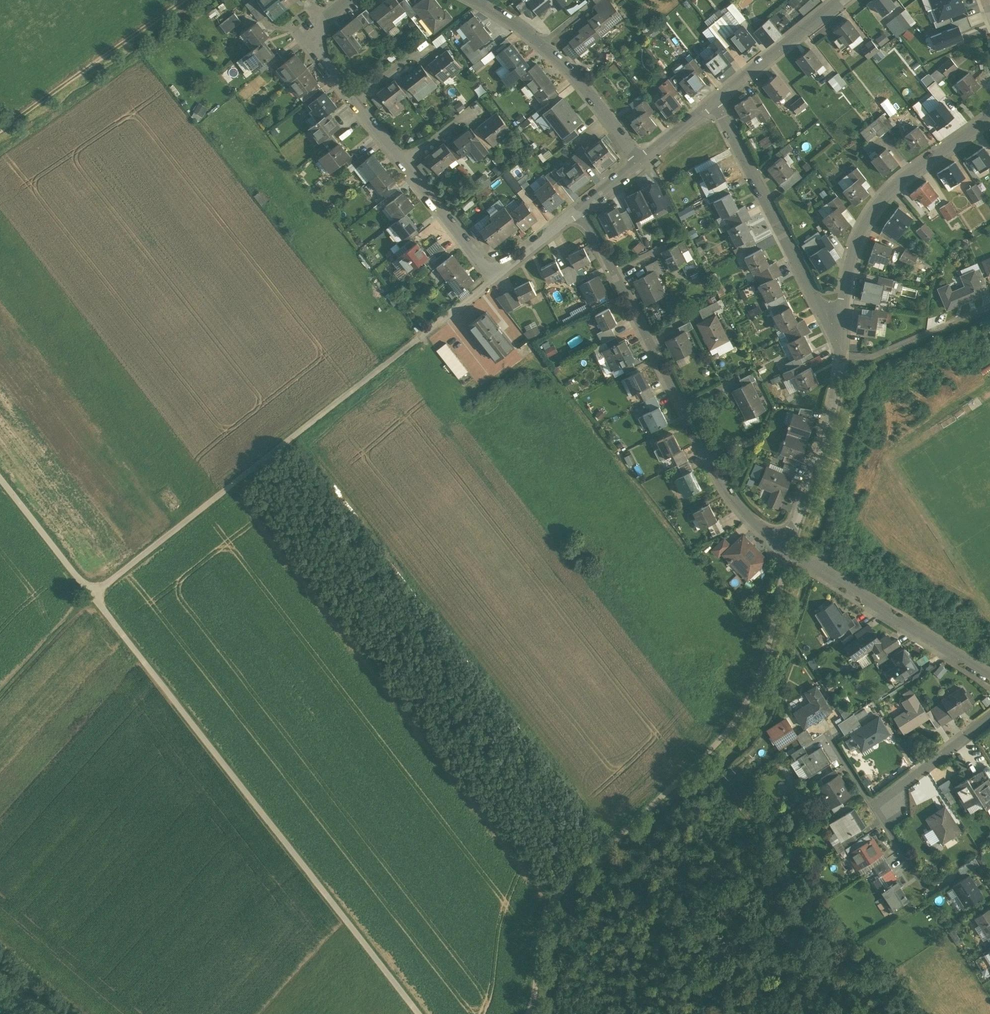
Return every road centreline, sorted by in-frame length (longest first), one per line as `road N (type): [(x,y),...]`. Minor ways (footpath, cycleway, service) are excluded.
road 1 (track): [(418,1013),(92,594)]
road 2 (track): [(92,594),(417,341)]
road 3 (residential): [(785,550),(722,486),(580,208)]
road 4 (residential): [(493,278),(325,67),(318,41),(349,0)]
road 5 (residential): [(989,115),(892,189),(873,214),(850,262),(839,326)]
road 6 (residential): [(839,326),(822,308),(716,97)]
road 7 (residential): [(785,550),(989,681)]
road 8 (residential): [(839,326),(833,392),(785,550)]
road 9 (residential): [(474,0),(567,67),(640,158)]
road 10 (track): [(0,135),(185,0)]
road 11 (residential): [(716,97),(840,0)]
road 12 (track): [(92,594),(0,478)]
road 13 (residential): [(989,719),(906,782),(879,813)]
road 14 (track): [(94,597),(0,699)]

